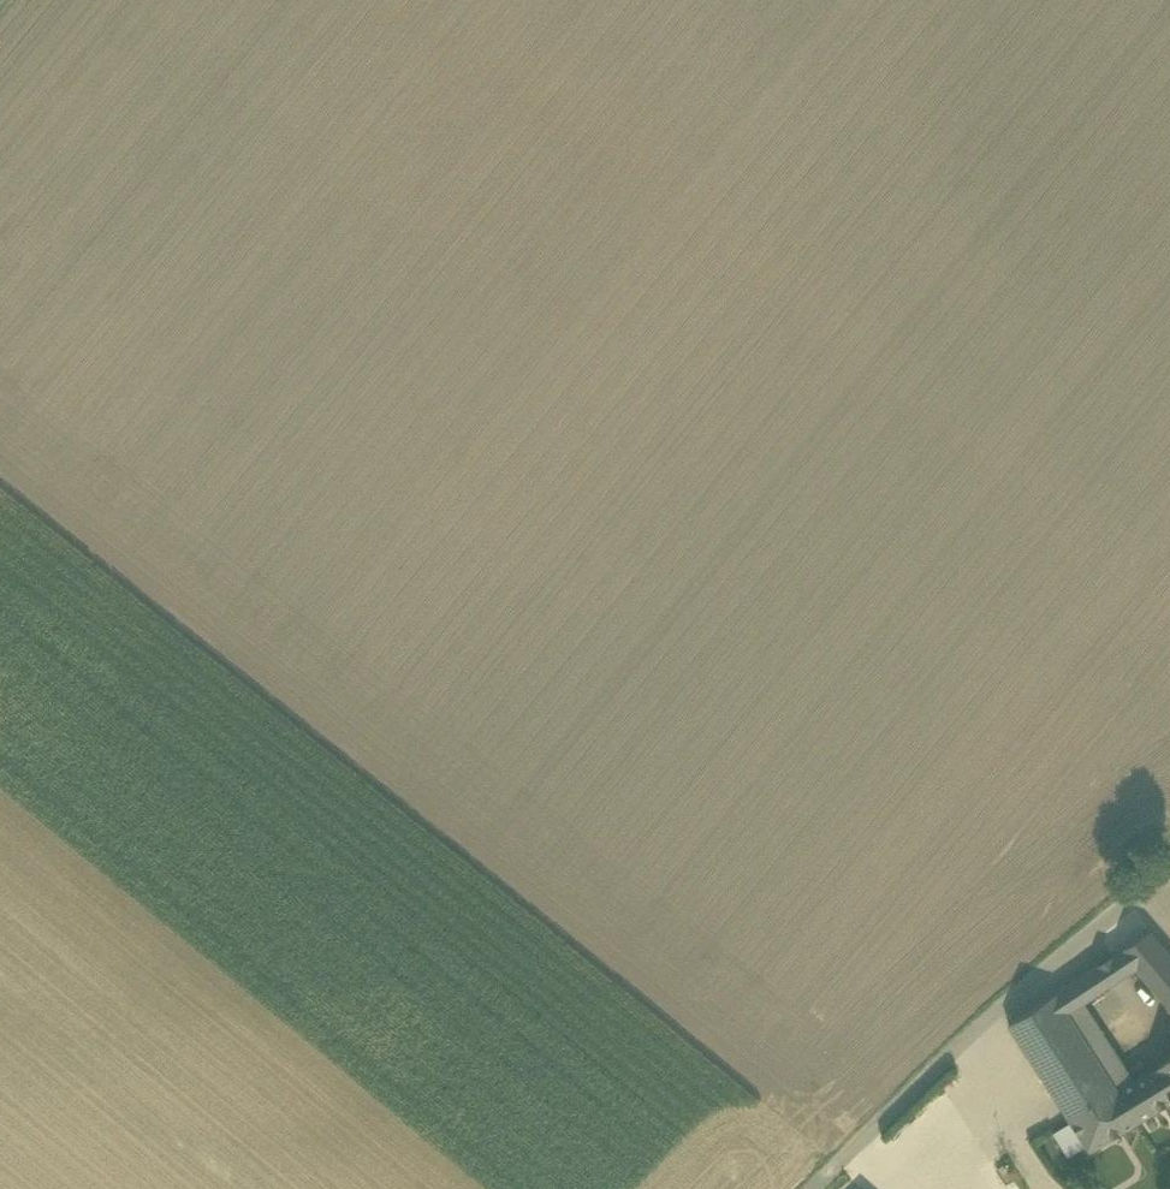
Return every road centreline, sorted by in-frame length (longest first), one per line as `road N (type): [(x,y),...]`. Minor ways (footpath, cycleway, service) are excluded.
road 1 (unclassified): [(1169,864),(812,1188)]

